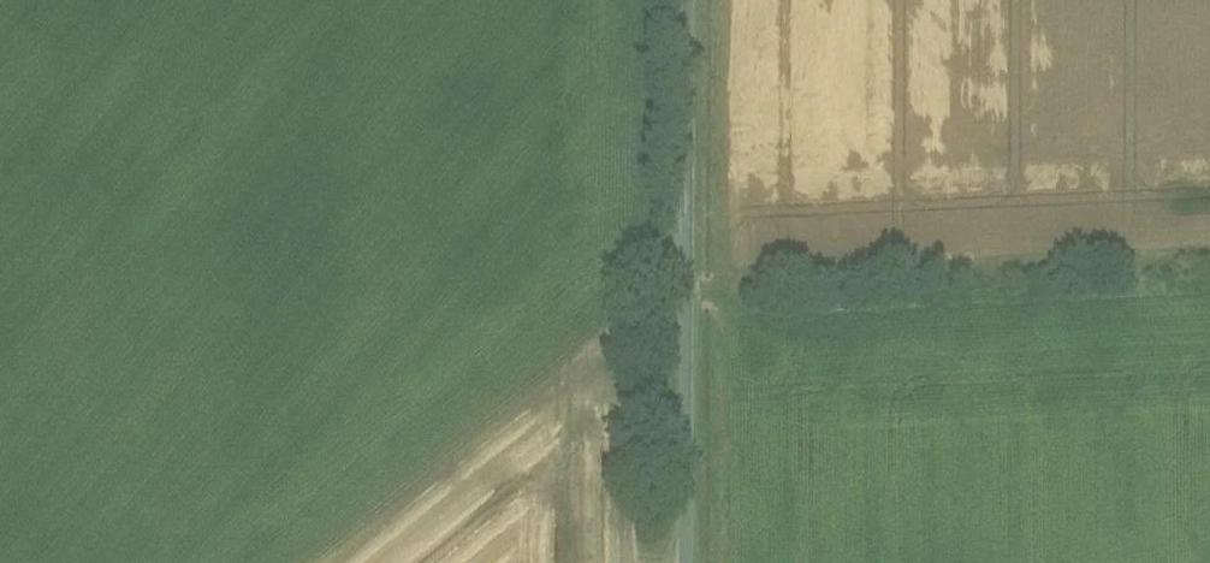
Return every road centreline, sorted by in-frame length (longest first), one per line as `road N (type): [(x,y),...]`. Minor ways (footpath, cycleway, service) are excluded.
road 1 (unclassified): [(671,0),(668,562)]

